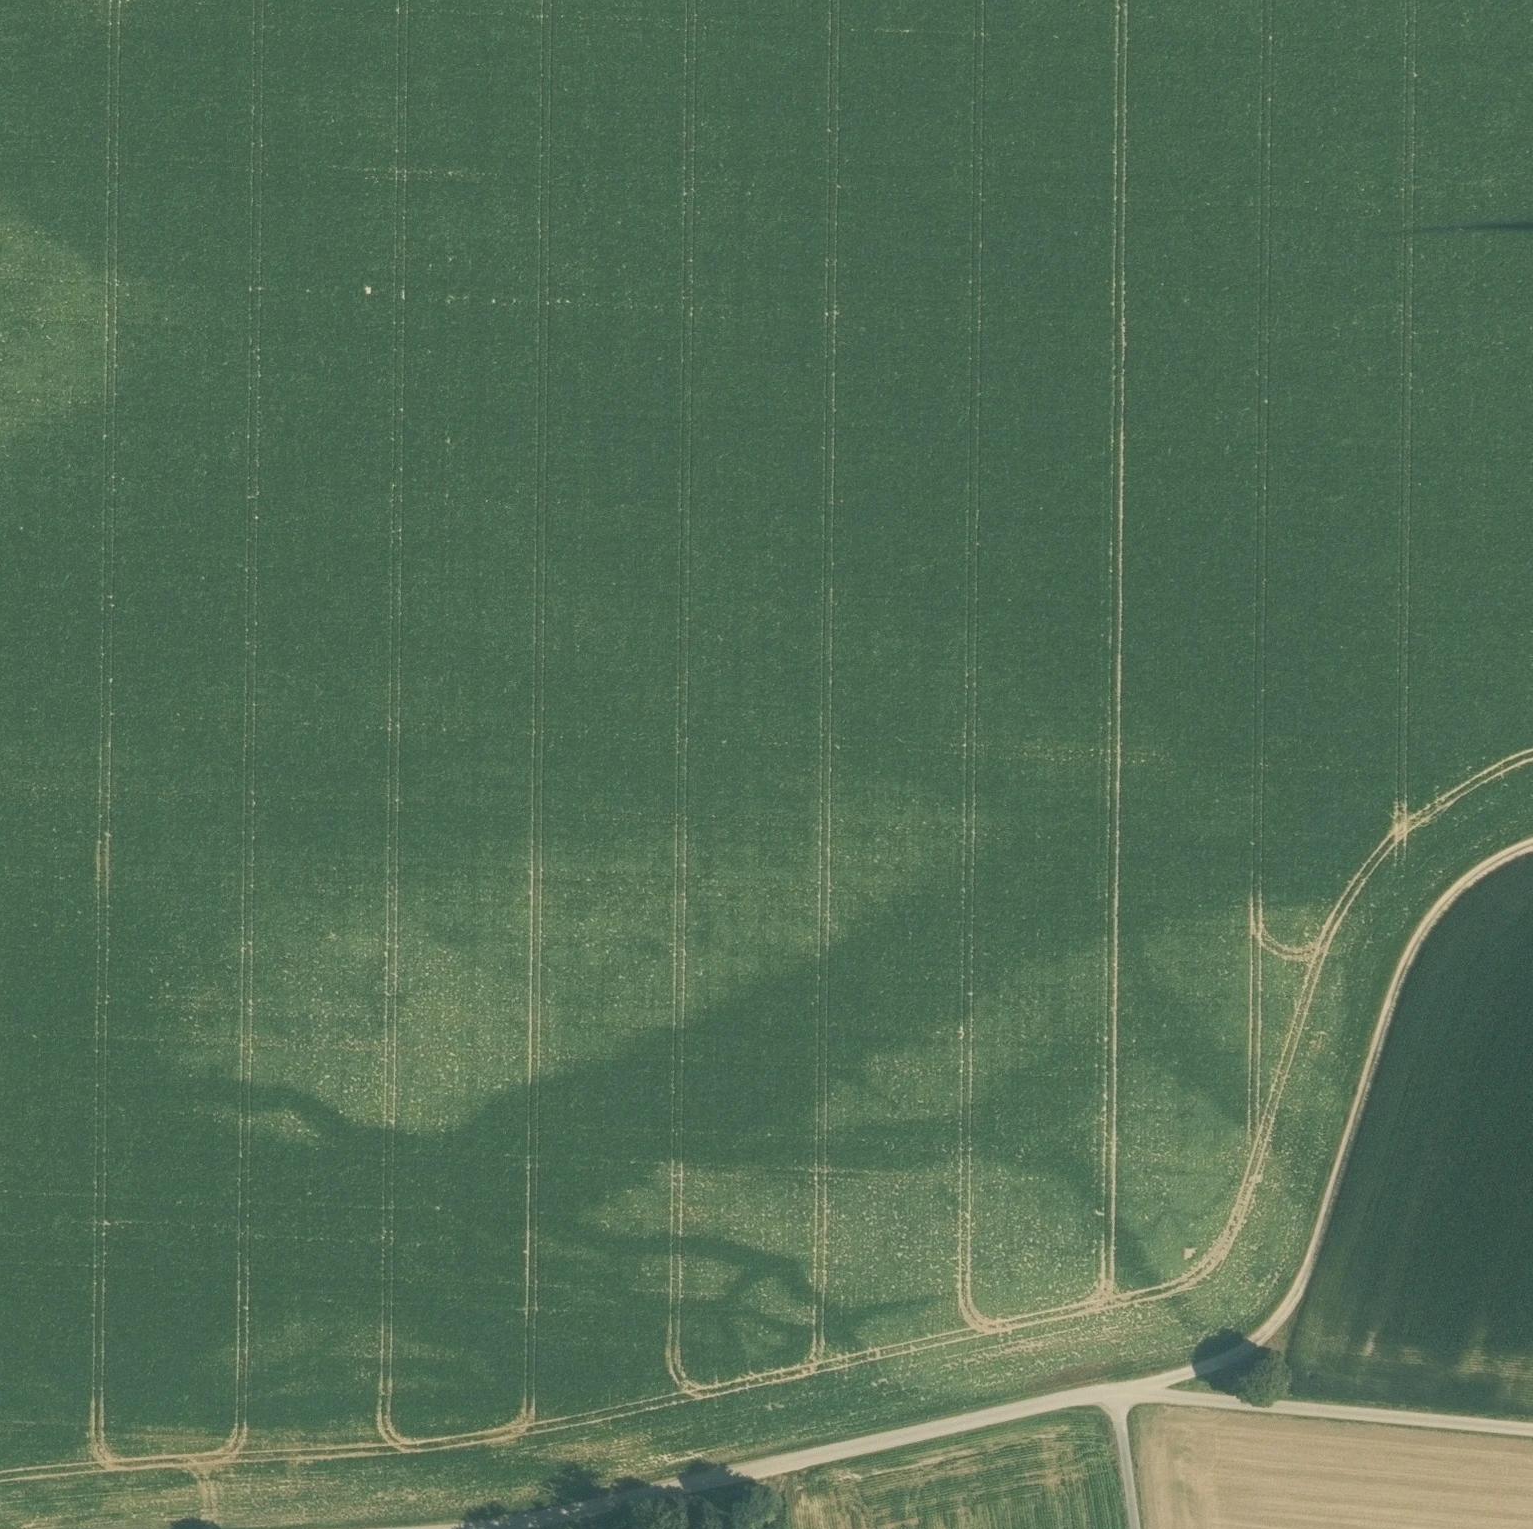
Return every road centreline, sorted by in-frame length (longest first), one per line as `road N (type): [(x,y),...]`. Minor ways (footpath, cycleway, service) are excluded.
road 1 (track): [(1141,1391),(1218,1362),(1281,1322),(1322,1230),(1409,934),(1464,873),(1532,842)]
road 2 (track): [(489,1528),(1141,1391)]
road 3 (track): [(1141,1391),(1532,1428)]
road 4 (track): [(1141,1528),(1119,1390)]

